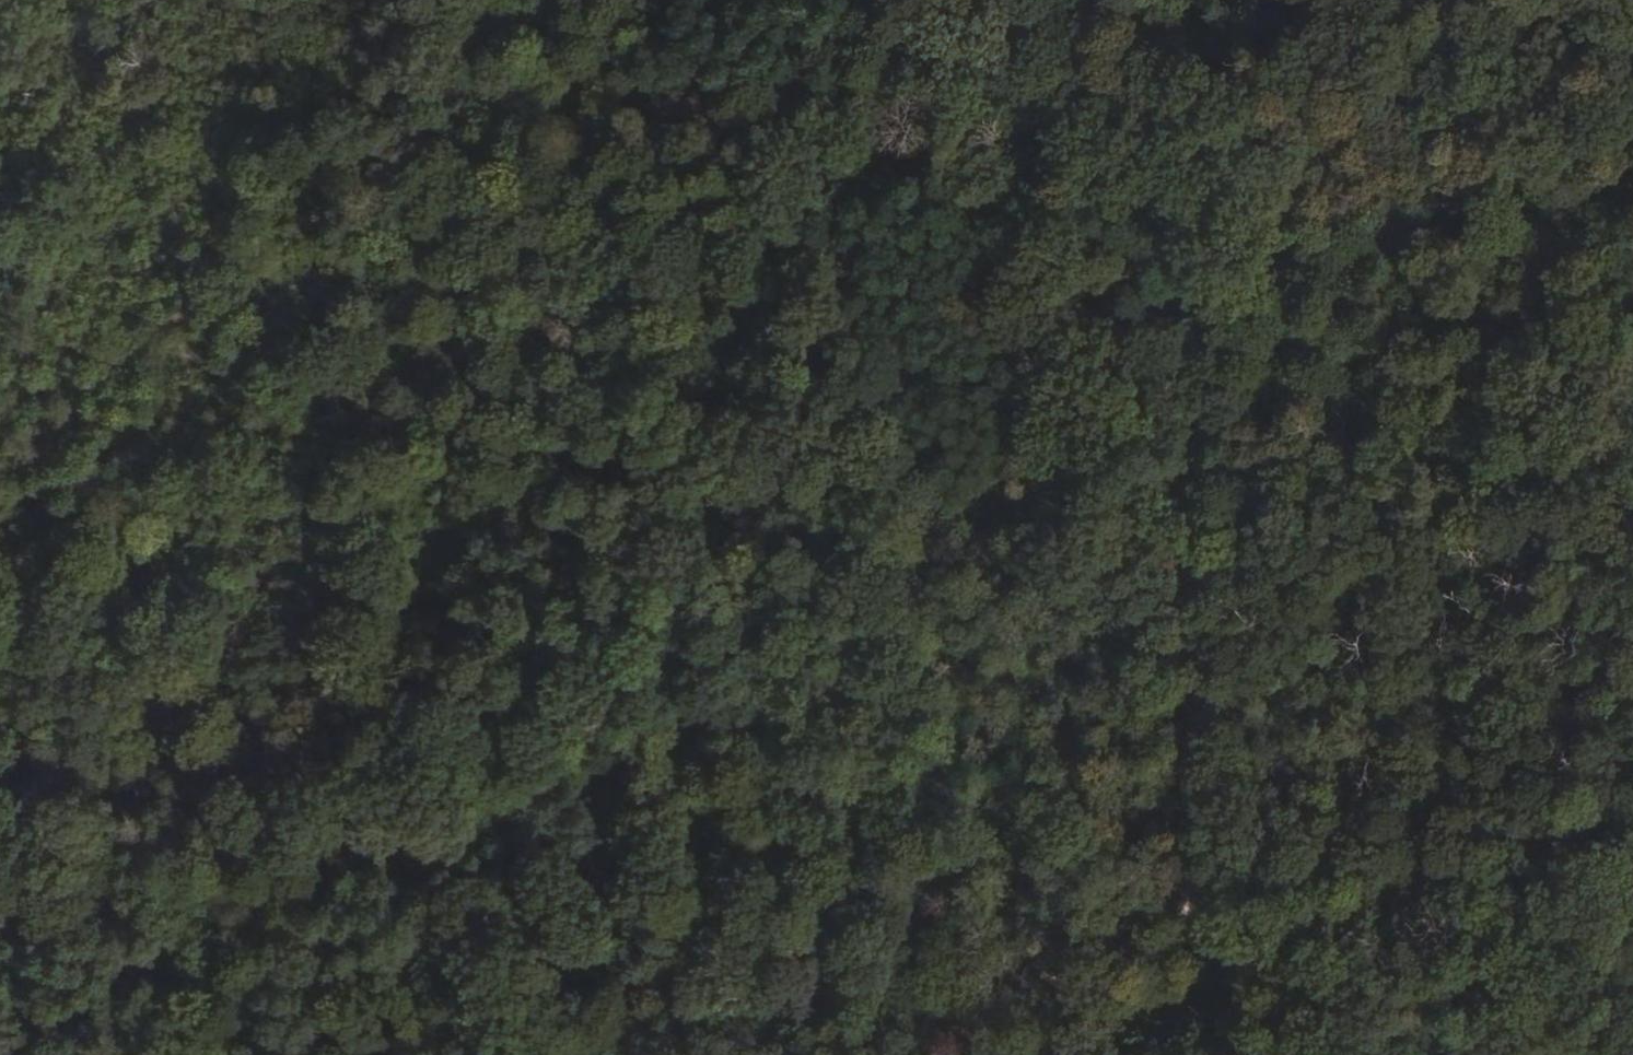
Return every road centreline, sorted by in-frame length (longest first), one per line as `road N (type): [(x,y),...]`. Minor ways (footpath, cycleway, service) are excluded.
road 1 (track): [(1187,928),(1230,927),(1632,801)]

